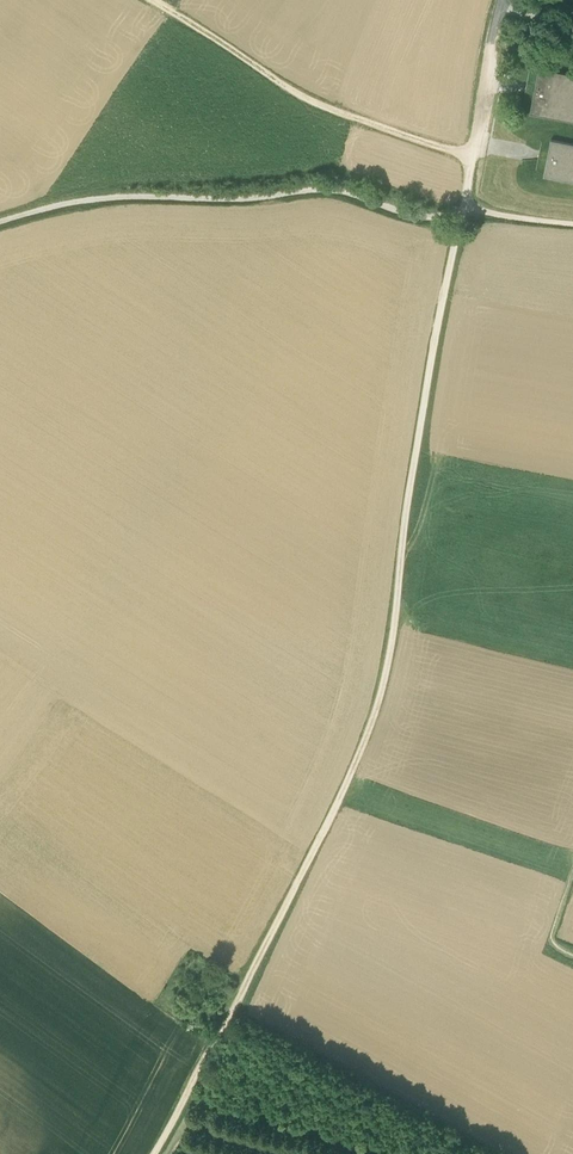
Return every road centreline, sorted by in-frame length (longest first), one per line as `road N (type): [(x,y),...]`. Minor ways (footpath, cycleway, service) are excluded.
road 1 (track): [(152,1153),(307,862),(381,688),(465,210)]
road 2 (track): [(0,220),(97,198),(326,190),(412,215),(465,210)]
road 3 (track): [(156,0),(300,94),(471,159)]
road 4 (track): [(465,210),(498,9),(572,24)]
road 5 (track): [(172,1153),(193,1129),(225,1125),(335,1153)]

